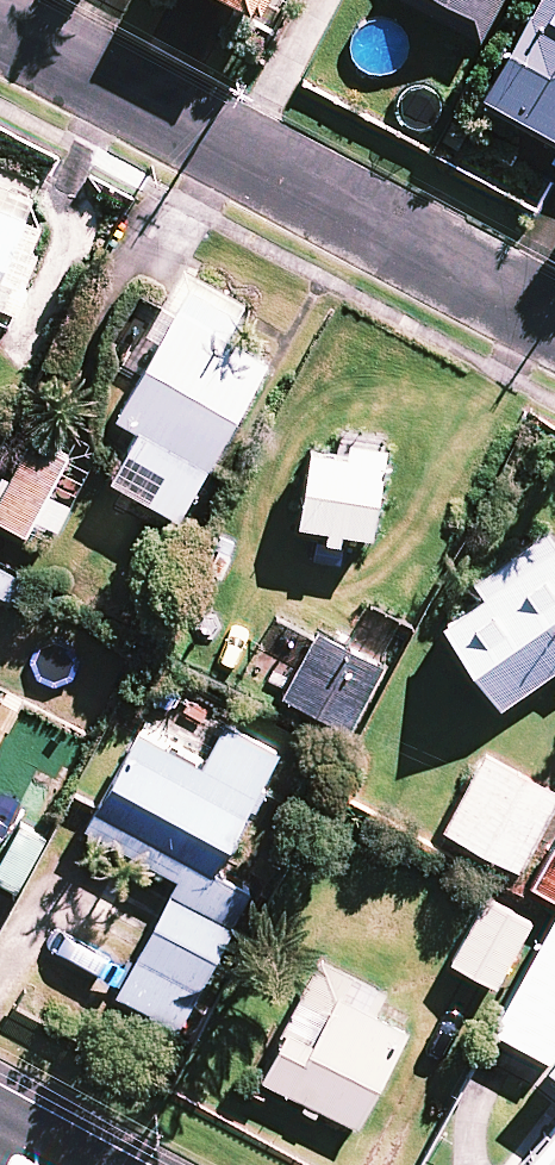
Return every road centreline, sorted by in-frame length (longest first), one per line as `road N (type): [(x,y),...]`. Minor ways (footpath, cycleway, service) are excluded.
road 1 (residential): [(0,28),(554,329)]

